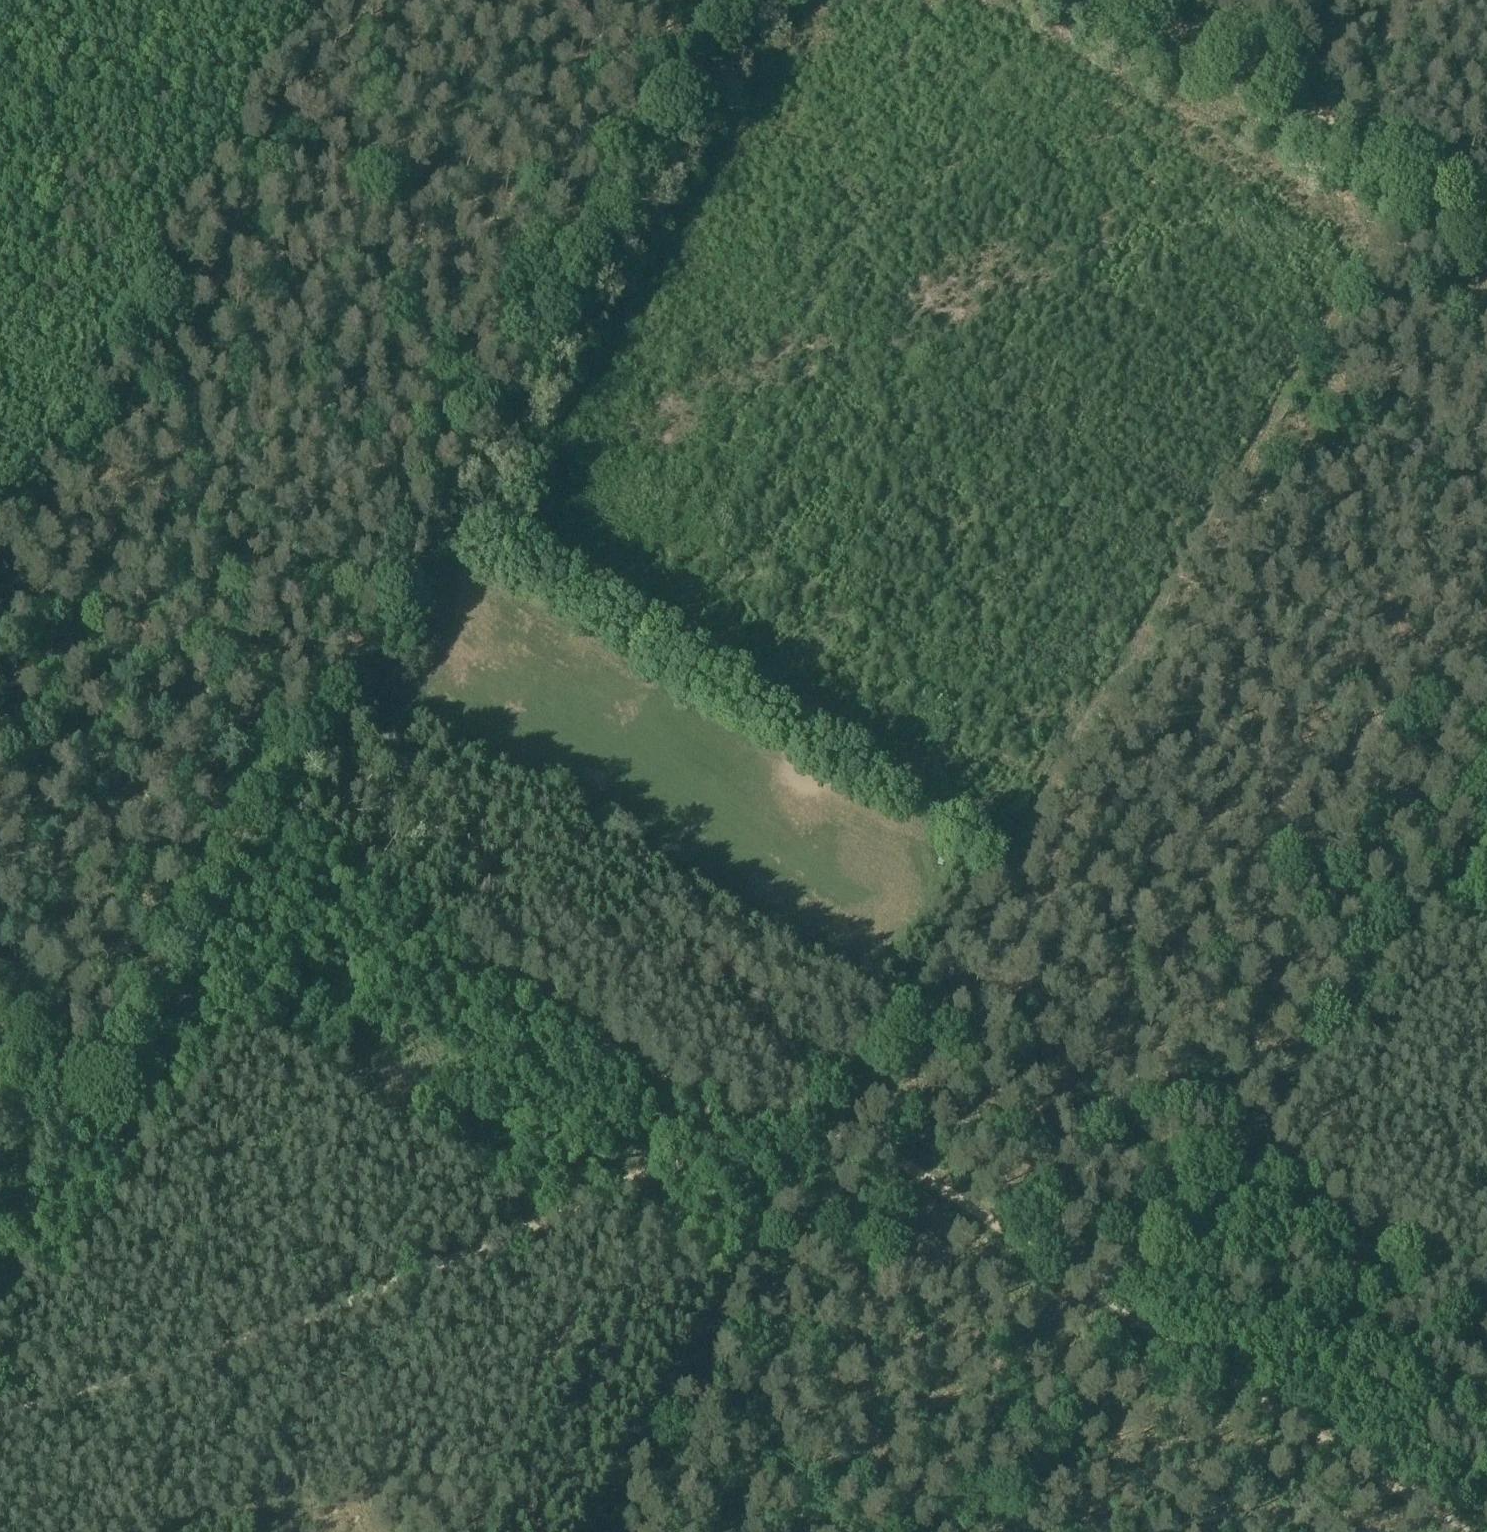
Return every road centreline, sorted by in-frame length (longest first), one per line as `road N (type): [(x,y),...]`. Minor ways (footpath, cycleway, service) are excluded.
road 1 (track): [(1453,1531),(853,1133),(797,1119),(740,1129),(394,1298),(166,1375),(0,1411)]
road 2 (track): [(371,674),(781,0)]
road 3 (track): [(1486,205),(1149,0)]
road 4 (track): [(987,1531),(1135,1325)]

